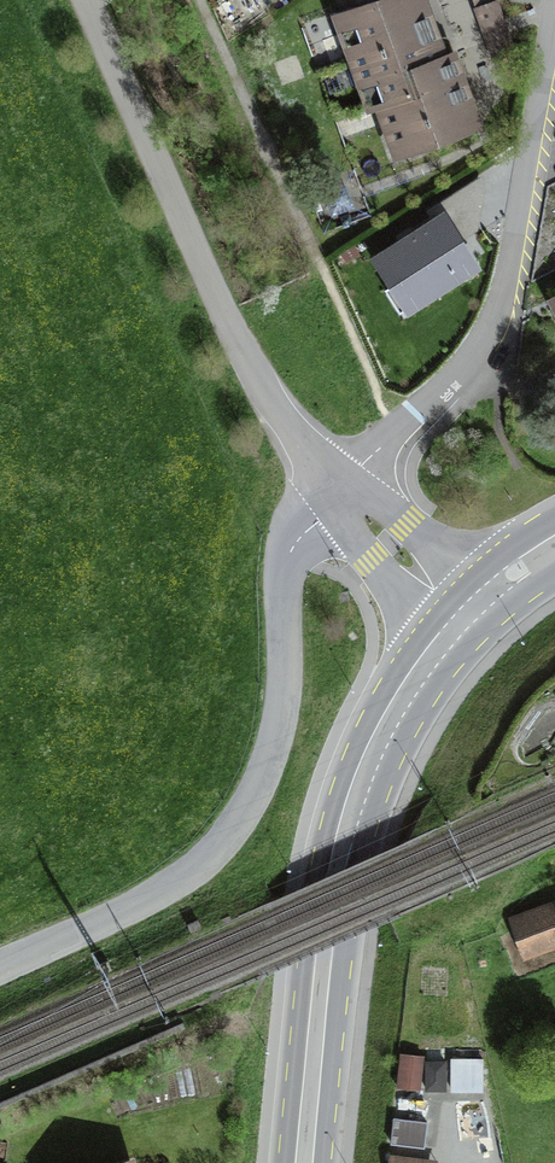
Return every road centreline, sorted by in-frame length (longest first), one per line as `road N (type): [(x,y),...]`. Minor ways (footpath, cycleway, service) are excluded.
road 1 (unclassified): [(0,969),(157,895),(189,875),(238,822),(279,730),(291,565),(340,484)]
road 2 (primary): [(462,616),(420,663),(352,801),(323,955),(304,1162)]
road 3 (unclassified): [(340,484),(294,427),(236,326),(91,0)]
road 4 (residential): [(340,484),(460,369),(501,311),(554,37)]
road 5 (unclassified): [(462,616),(340,484)]
road 6 (primary): [(554,540),(462,616)]

